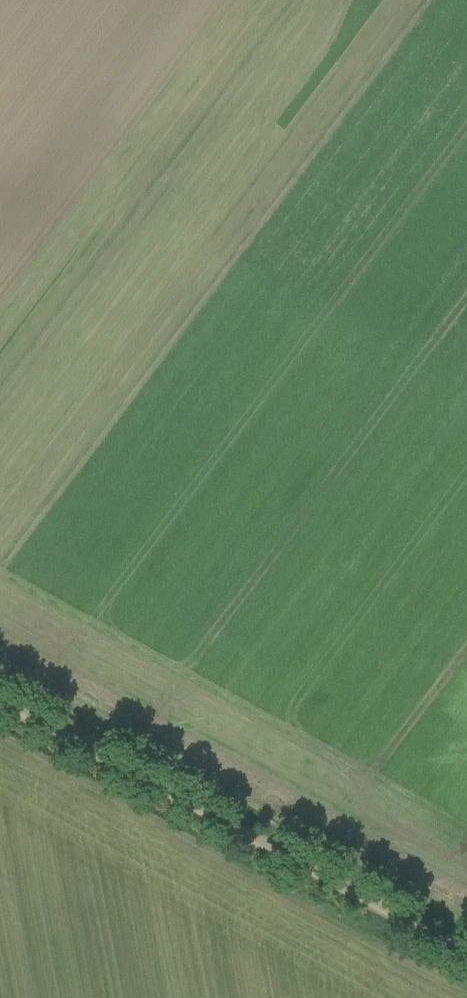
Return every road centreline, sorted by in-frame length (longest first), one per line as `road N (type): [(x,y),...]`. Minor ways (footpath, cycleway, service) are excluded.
road 1 (track): [(466,953),(0,699)]

